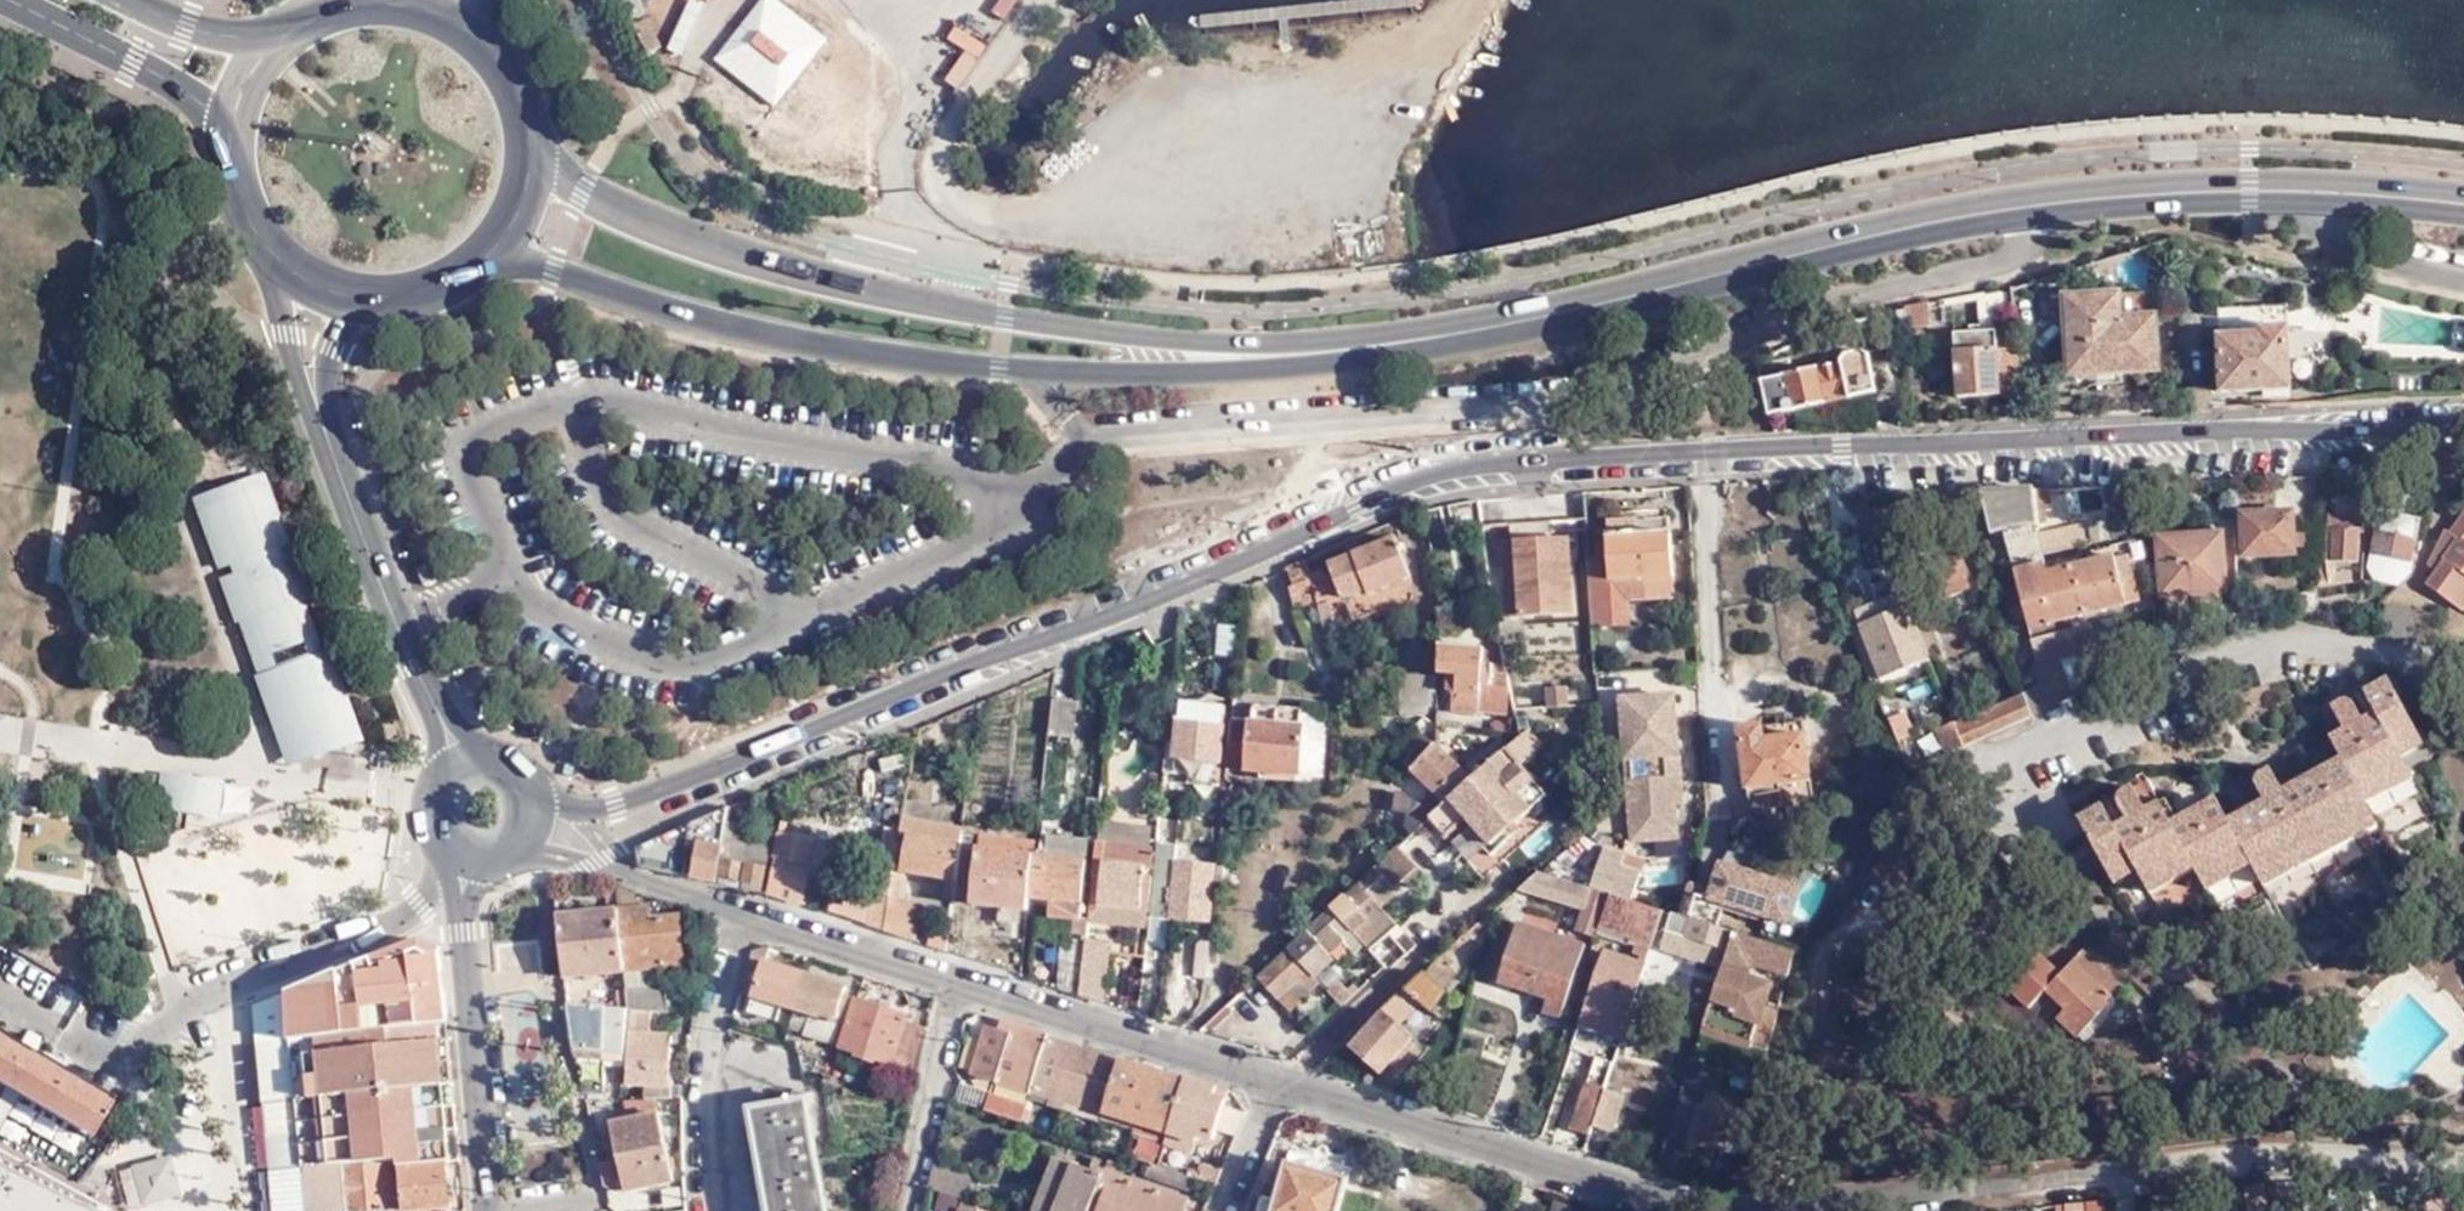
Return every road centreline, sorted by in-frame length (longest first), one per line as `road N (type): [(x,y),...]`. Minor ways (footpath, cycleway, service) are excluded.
road 1 (tertiary): [(2463,428),(1485,468),(1421,481),(1117,614),(999,652),(617,804),(582,808)]
road 2 (secondary): [(1286,356),(1460,335),(1976,214),(2146,195),(2290,191)]
road 3 (secondary): [(491,254),(773,335),(925,361),(1119,377),(1286,356)]
road 4 (secondary): [(1286,356),(1005,316),(748,257),(585,194),(533,157)]
road 5 (residential): [(2463,1160),(2279,1141),(1861,1210)]
road 6 (residential): [(2463,663),(2316,643),(2217,658),(1974,787)]
road 7 (residential): [(1281,1085),(1491,1154),(1702,1210)]
road 8 (residential): [(465,849),(380,931),(183,1006),(119,1065)]
road 9 (tertiary): [(319,413),(462,769)]
road 10 (residential): [(483,853),(463,898),(488,1210)]
road 11 (secondary): [(533,157),(531,124),(506,64),(458,20),(428,7),(366,2),(285,37)]
road 12 (residential): [(956,979),(1281,1085)]
road 13 (residential): [(753,914),(709,1036),(710,1210)]
road 14 (secondary): [(5,0),(136,63),(235,132)]
road 15 (residential): [(913,1210),(956,979)]
road 16 (residential): [(753,914),(956,979)]
road 17 (residential): [(2290,191),(2320,226),(2463,274)]
road 18 (secondary): [(2290,191),(2463,203)]
road 19 (tertiary): [(279,257),(286,334),(319,413)]
road 20 (secondary): [(285,37),(187,28),(131,0)]
road 21 (residential): [(621,871),(753,914)]
road 22 (secondary): [(235,132),(236,178),(252,221),(279,257)]
road 23 (residential): [(1227,1210),(1281,1085)]
road 24 (secondary): [(372,299),(416,296),(456,280),(491,254)]
road 25 (tertiary): [(319,413),(336,349),(372,299)]

